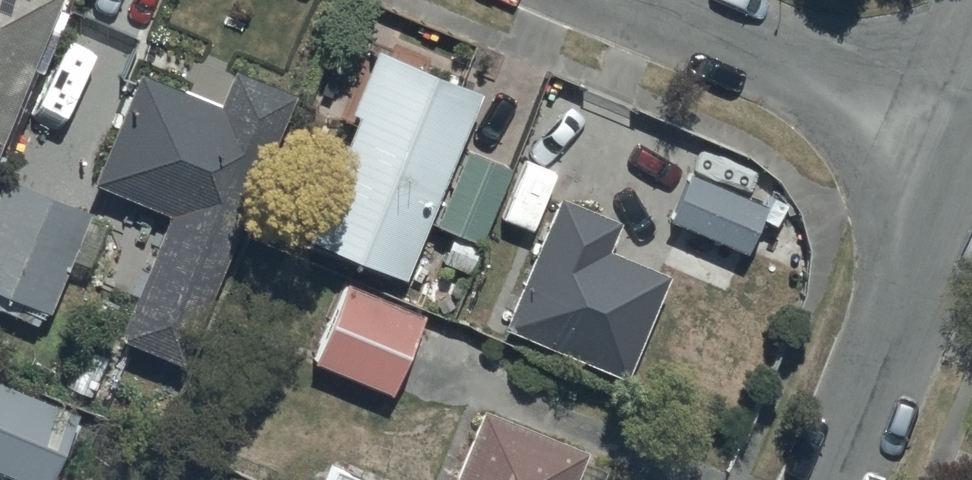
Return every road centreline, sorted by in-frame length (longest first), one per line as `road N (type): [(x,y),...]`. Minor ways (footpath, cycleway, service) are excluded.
road 1 (residential): [(636,0),(971,137)]
road 2 (residential): [(971,144),(835,479)]

